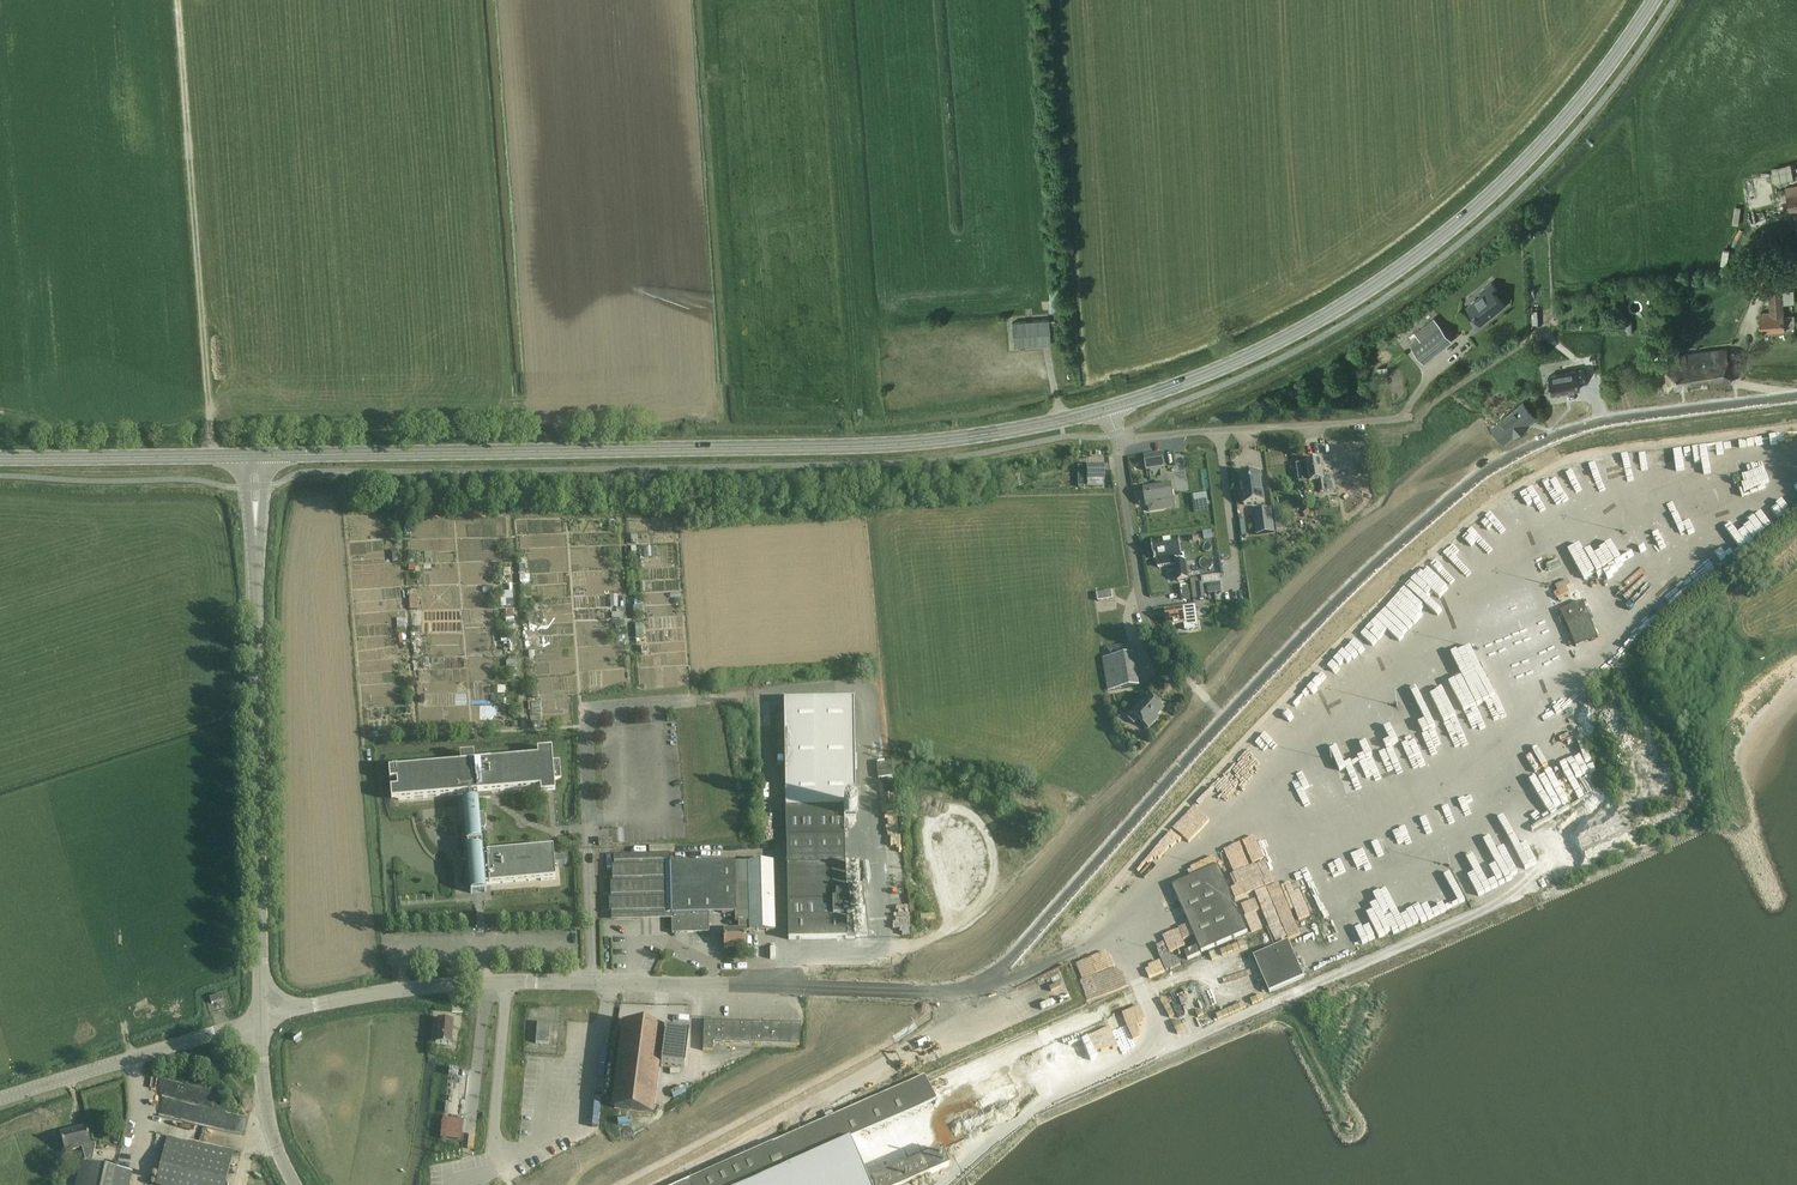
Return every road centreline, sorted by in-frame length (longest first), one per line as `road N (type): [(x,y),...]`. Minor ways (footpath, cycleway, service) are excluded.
road 1 (unclassified): [(965,1000),(1309,633),(1484,477),(1569,430),(1796,396)]
road 2 (secondary): [(254,456),(908,444),(1109,408)]
road 3 (unclassified): [(965,1000),(531,983),(447,985),(261,1019)]
road 4 (secondary): [(1109,408),(1234,362),(1386,278),(1538,148),(1654,0)]
road 5 (unclassified): [(261,1019),(254,456)]
road 6 (unclassified): [(655,1184),(898,1054),(965,1000)]
road 7 (unclassified): [(1117,441),(1407,417)]
road 8 (unclassified): [(1206,698),(1147,622),(1117,441)]
road 9 (unclassified): [(261,1019),(0,1099)]
road 10 (secondary): [(0,458),(254,456)]
road 11 (unclassified): [(295,1184),(265,1113),(261,1019)]

